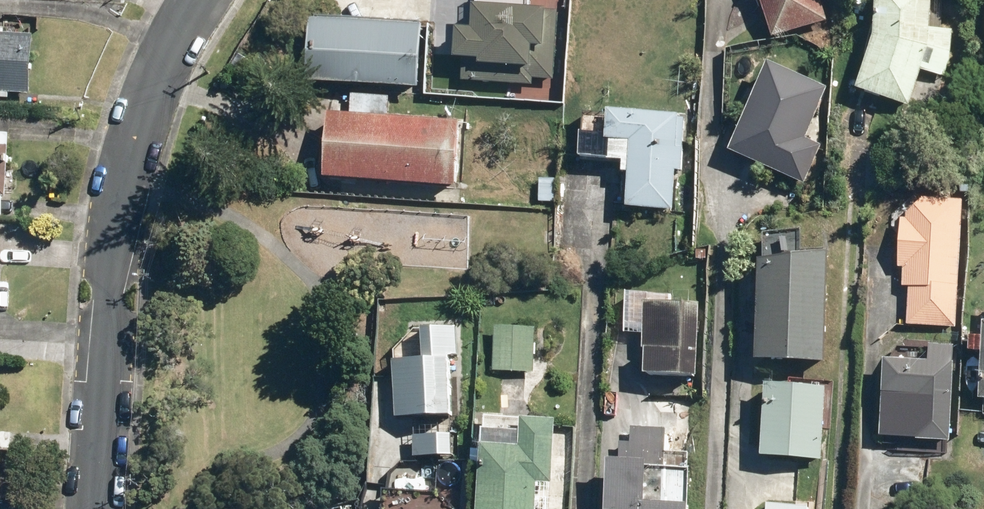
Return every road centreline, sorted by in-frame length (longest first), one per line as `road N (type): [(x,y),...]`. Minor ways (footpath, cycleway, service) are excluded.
road 1 (residential): [(94,508),(123,183),(172,49),(200,0)]

